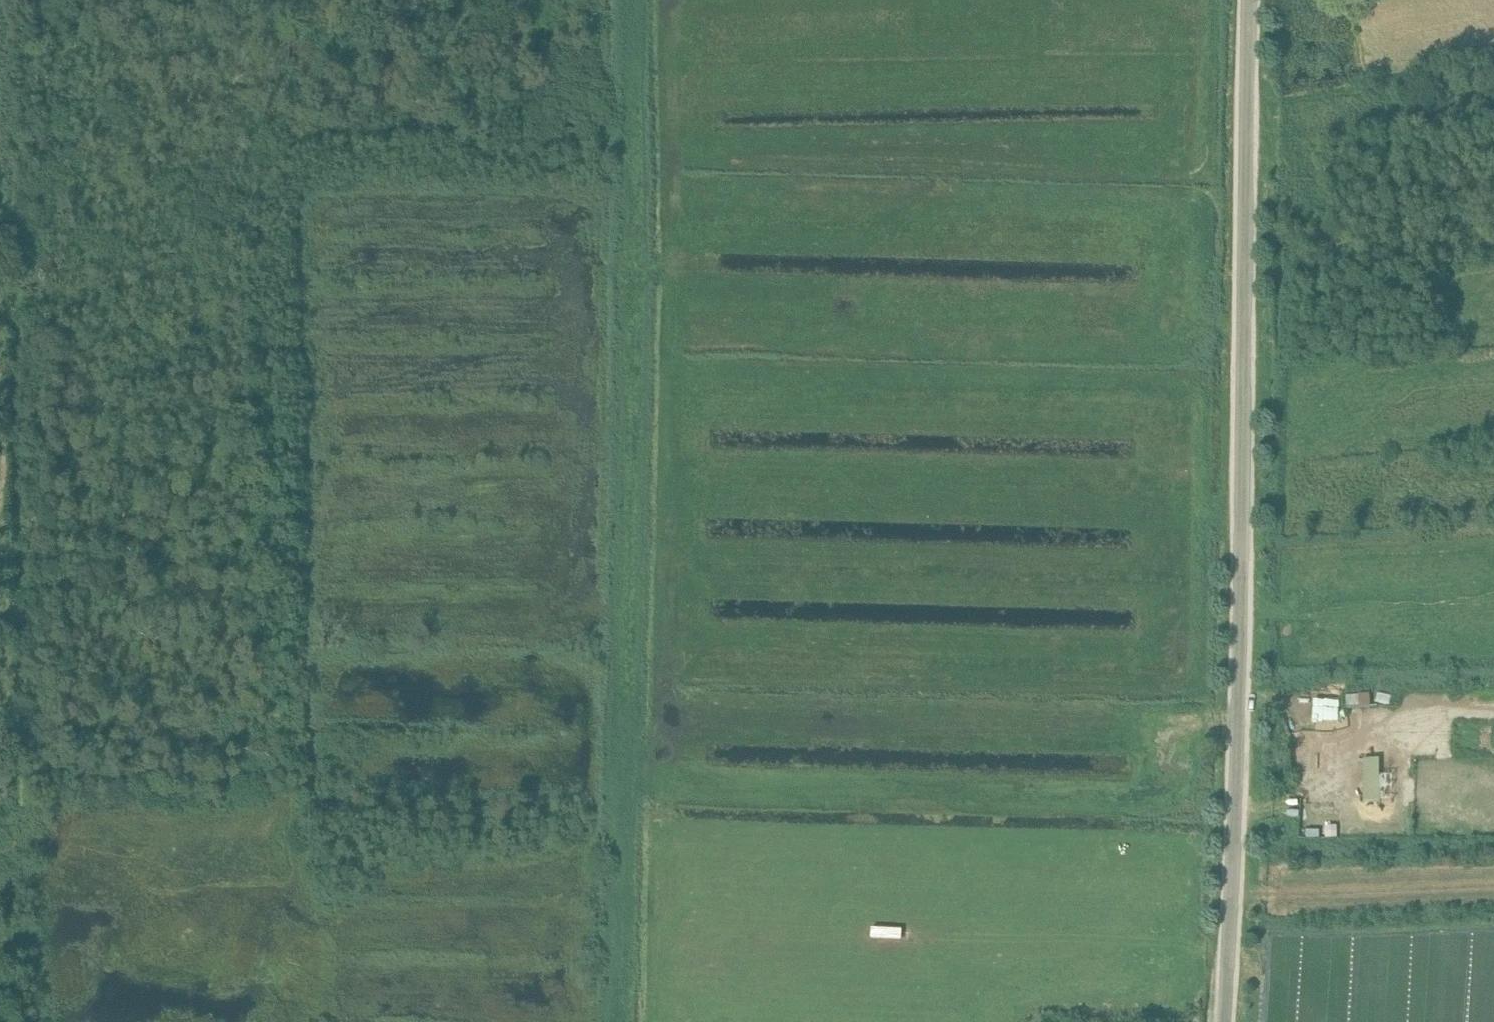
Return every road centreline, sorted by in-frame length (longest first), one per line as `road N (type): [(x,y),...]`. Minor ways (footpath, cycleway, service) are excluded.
road 1 (unclassified): [(1223,1021),(1239,682),(1250,0)]

